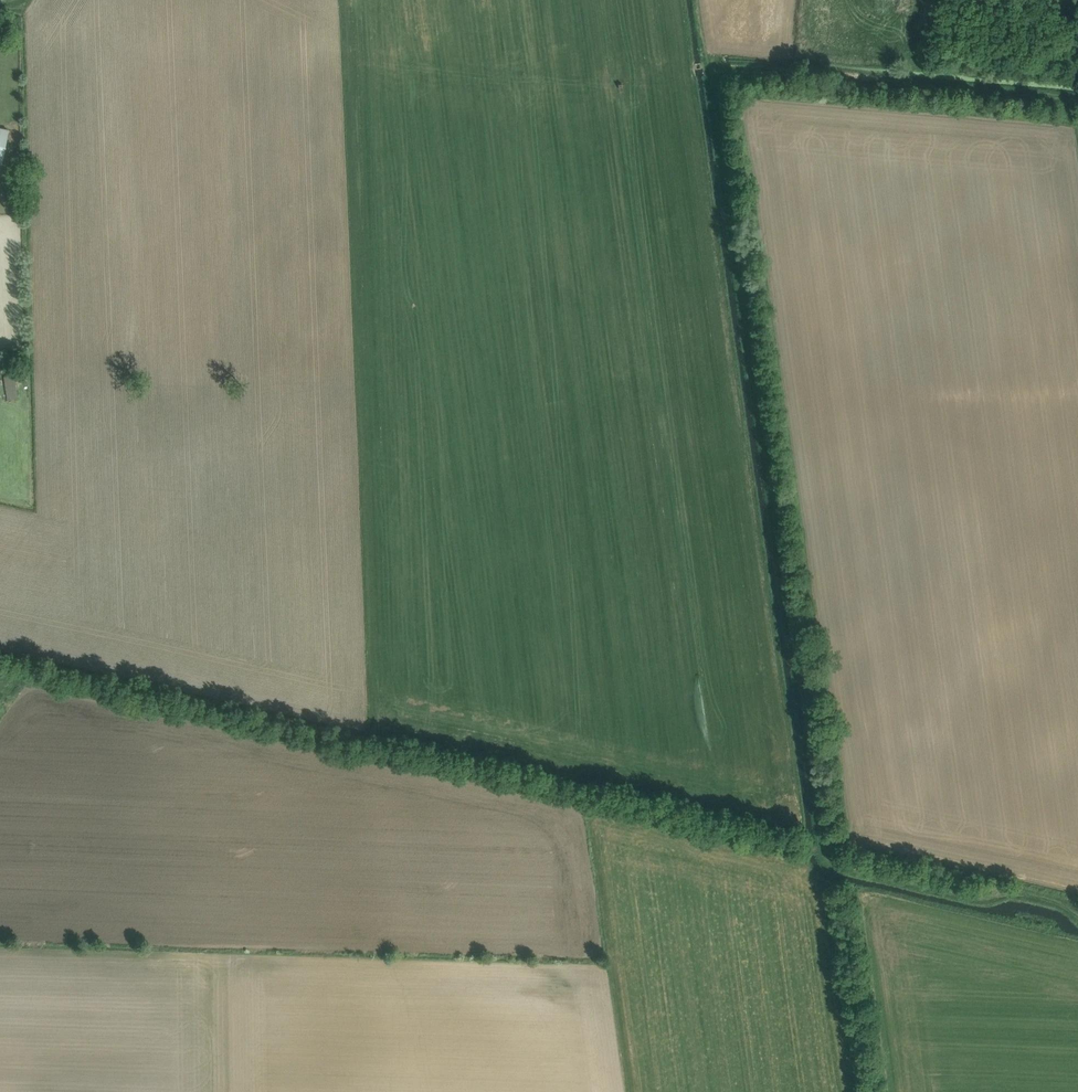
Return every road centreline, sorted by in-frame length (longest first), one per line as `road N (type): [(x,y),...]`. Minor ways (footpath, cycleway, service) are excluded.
road 1 (track): [(1077,918),(1062,904),(1025,895),(967,900),(836,868),(824,847),(698,0)]
road 2 (track): [(708,70),(1077,101)]

